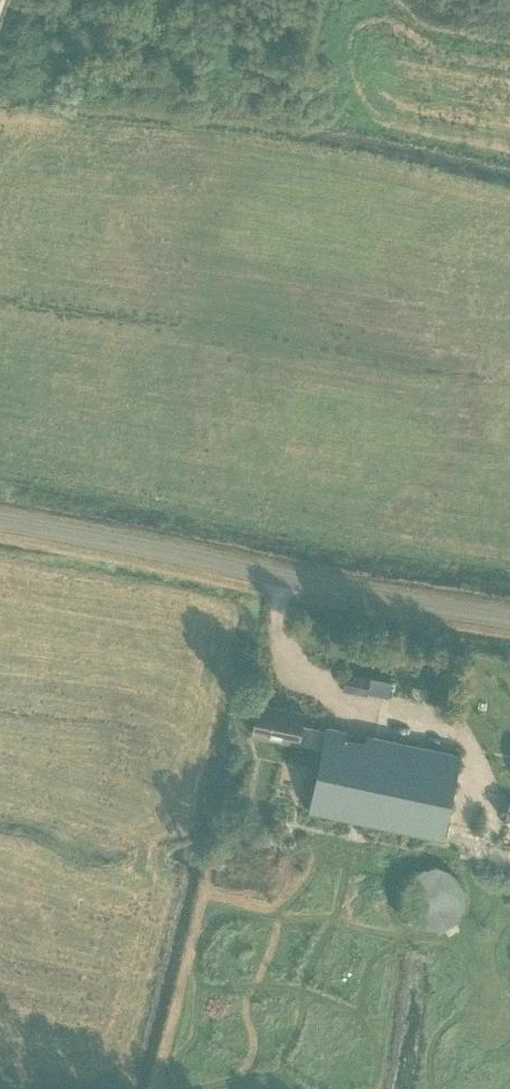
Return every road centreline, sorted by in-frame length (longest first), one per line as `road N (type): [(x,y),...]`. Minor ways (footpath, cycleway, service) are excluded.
road 1 (unclassified): [(509,617),(337,592),(0,522)]

